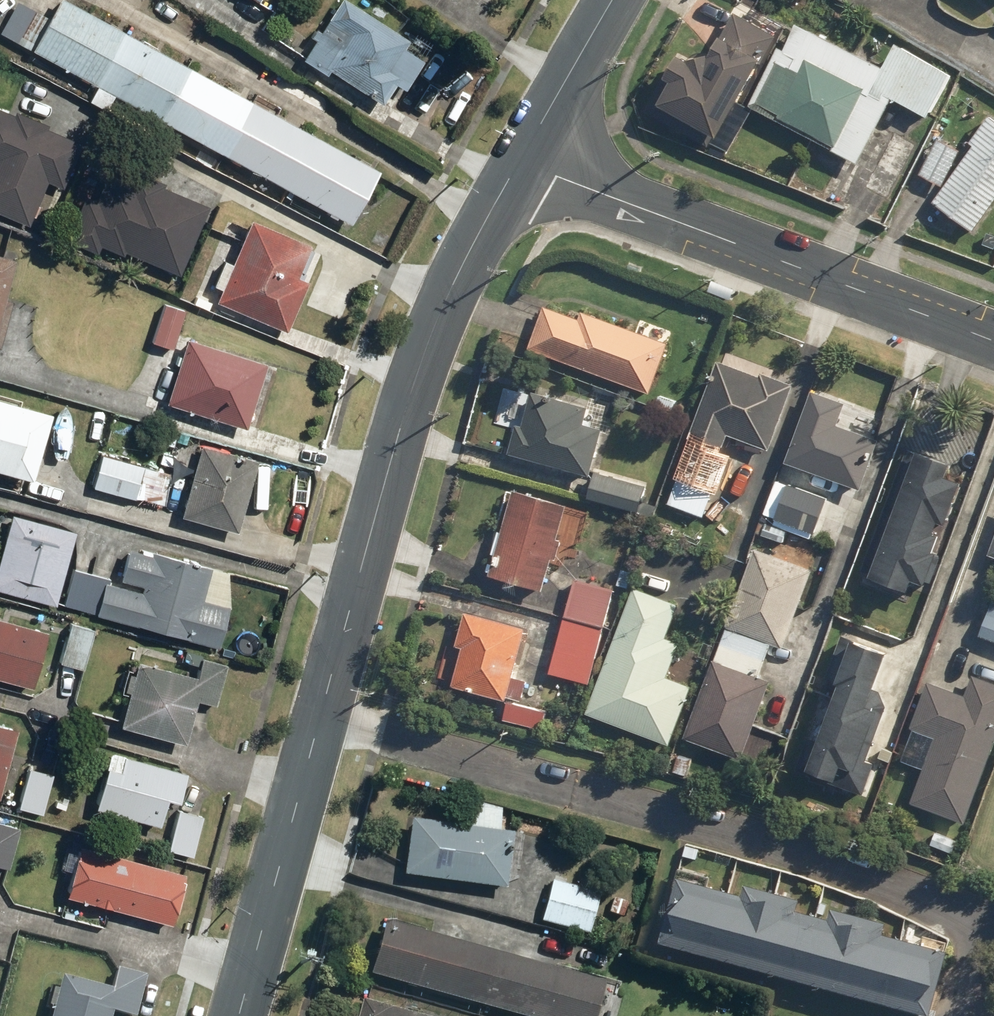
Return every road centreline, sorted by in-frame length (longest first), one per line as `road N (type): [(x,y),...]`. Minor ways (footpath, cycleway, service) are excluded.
road 1 (tertiary): [(239,1015),(405,407),(435,318),(518,161)]
road 2 (residential): [(993,340),(518,161)]
road 3 (tertiary): [(518,161),(611,0)]

